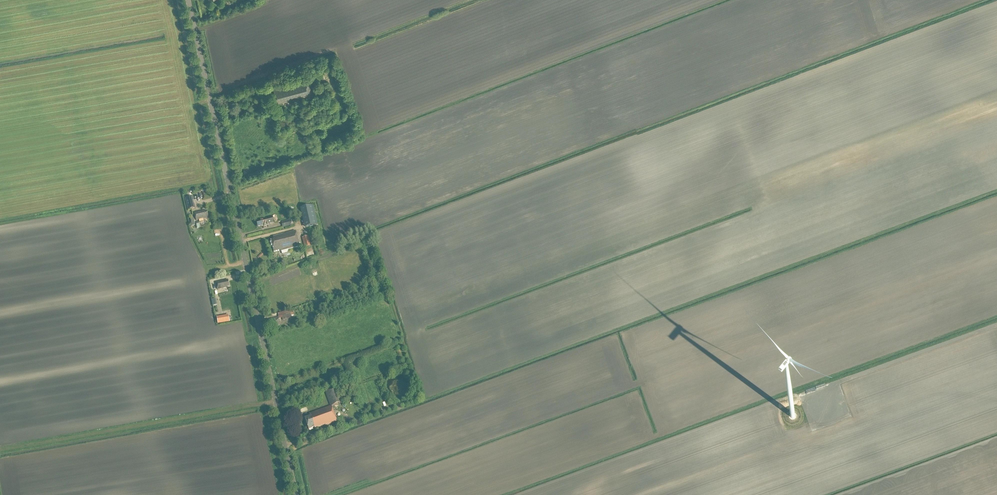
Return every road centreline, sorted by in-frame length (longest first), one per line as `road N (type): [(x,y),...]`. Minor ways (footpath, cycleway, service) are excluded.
road 1 (tertiary): [(296,494),(188,0)]
road 2 (track): [(276,402),(0,450)]

